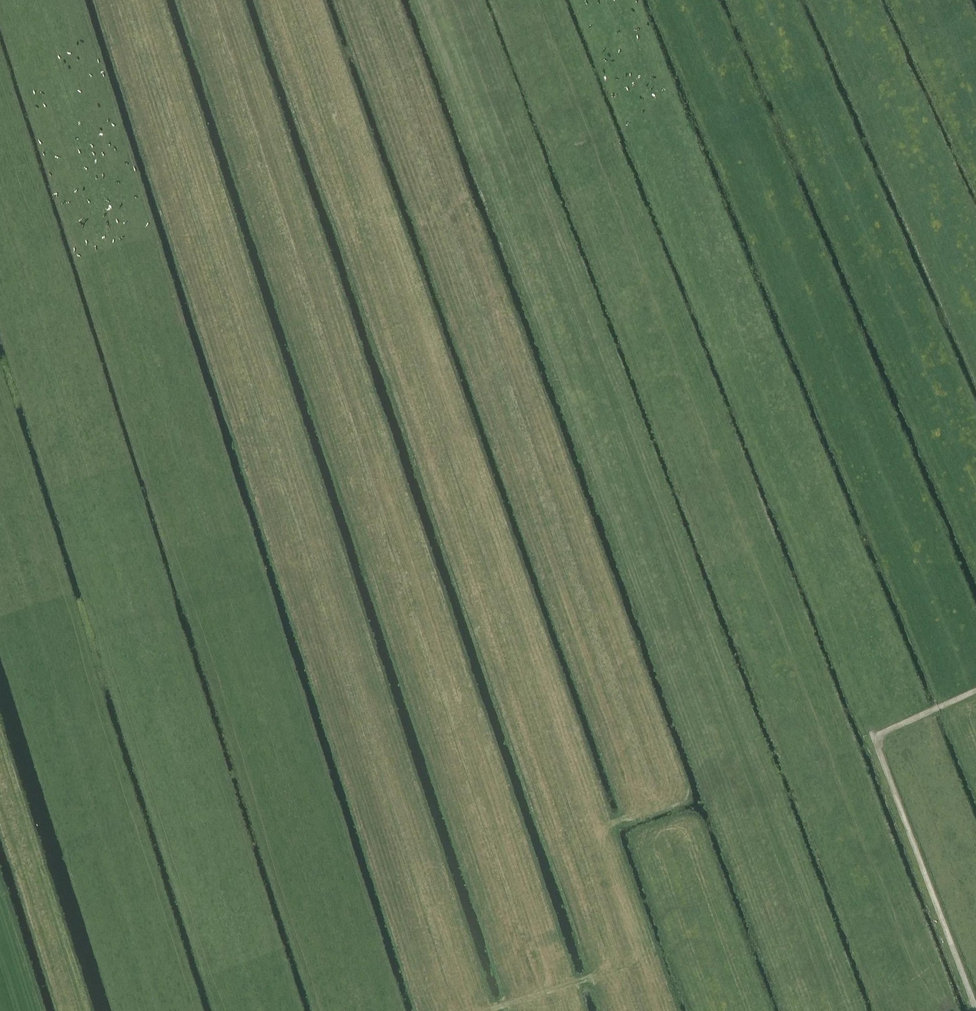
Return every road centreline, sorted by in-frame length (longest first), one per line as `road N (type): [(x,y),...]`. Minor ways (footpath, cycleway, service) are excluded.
road 1 (track): [(975,1008),(878,748),(884,733),(975,691)]
road 2 (track): [(486,1010),(660,956)]

